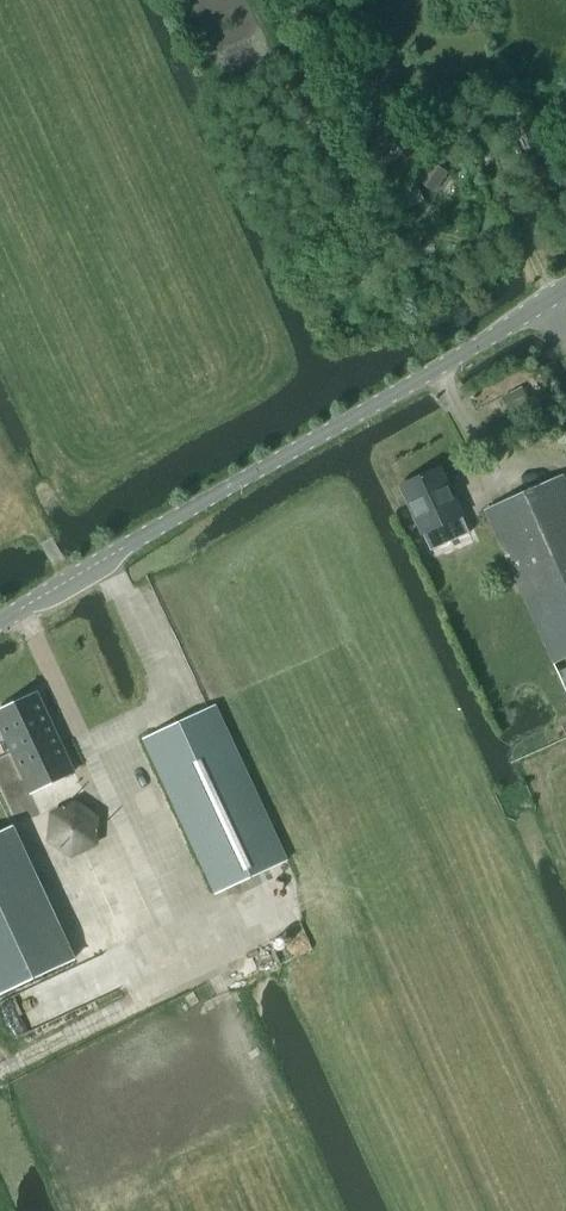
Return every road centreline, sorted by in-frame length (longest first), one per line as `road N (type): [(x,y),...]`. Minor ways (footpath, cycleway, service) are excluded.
road 1 (unclassified): [(0,620),(565,289)]
road 2 (track): [(198,934),(325,1210)]

